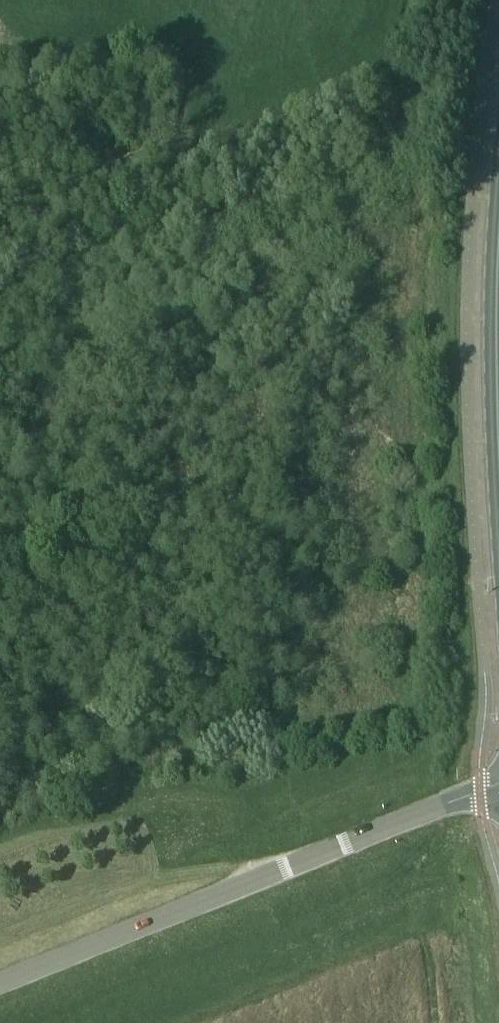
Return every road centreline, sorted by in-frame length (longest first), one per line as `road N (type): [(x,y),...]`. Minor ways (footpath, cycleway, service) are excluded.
road 1 (tertiary): [(0,987),(498,783)]

